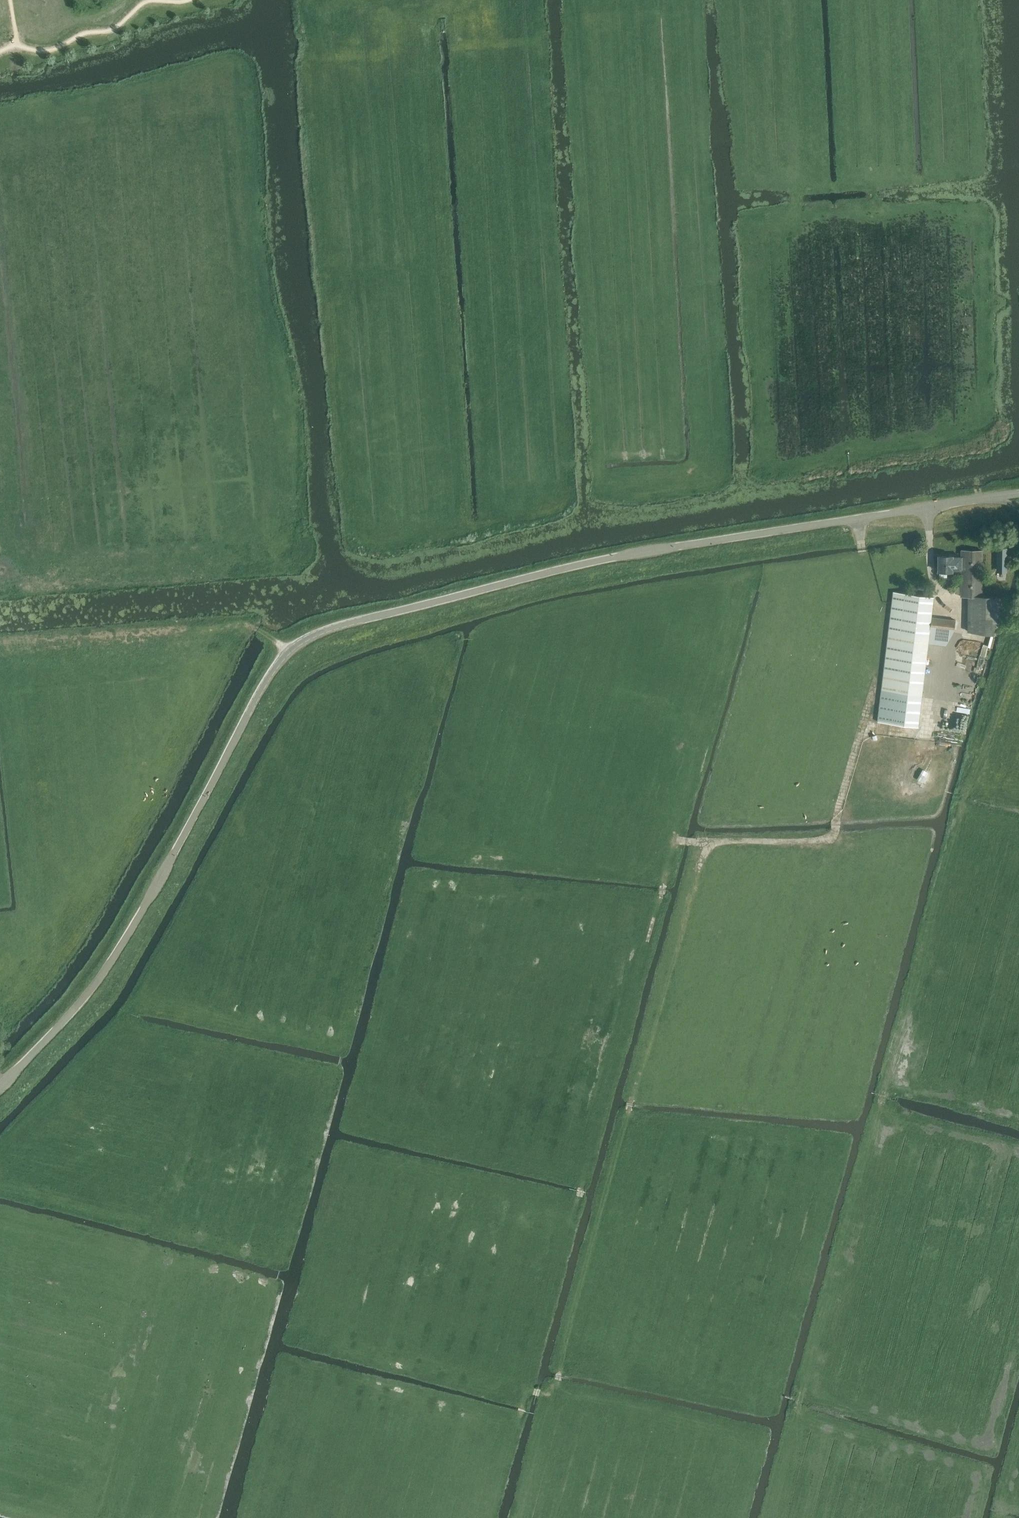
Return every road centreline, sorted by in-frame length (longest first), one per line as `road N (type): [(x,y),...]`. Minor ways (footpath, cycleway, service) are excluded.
road 1 (unclassified): [(1018,494),(654,549),(351,623),(296,644),(260,688),(114,962),(79,1010),(0,1087)]
road 2 (track): [(697,872),(718,842),(827,839),(864,727),(926,733),(947,645),(959,638),(961,624),(938,590),(930,546)]

